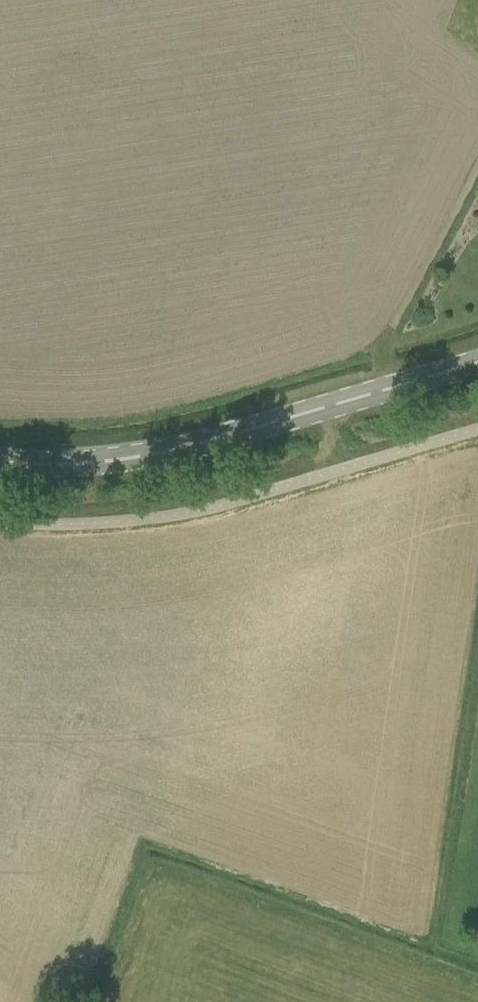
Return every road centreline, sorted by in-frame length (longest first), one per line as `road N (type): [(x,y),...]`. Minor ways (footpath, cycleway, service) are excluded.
road 1 (secondary): [(477,364),(94,458),(0,459)]

